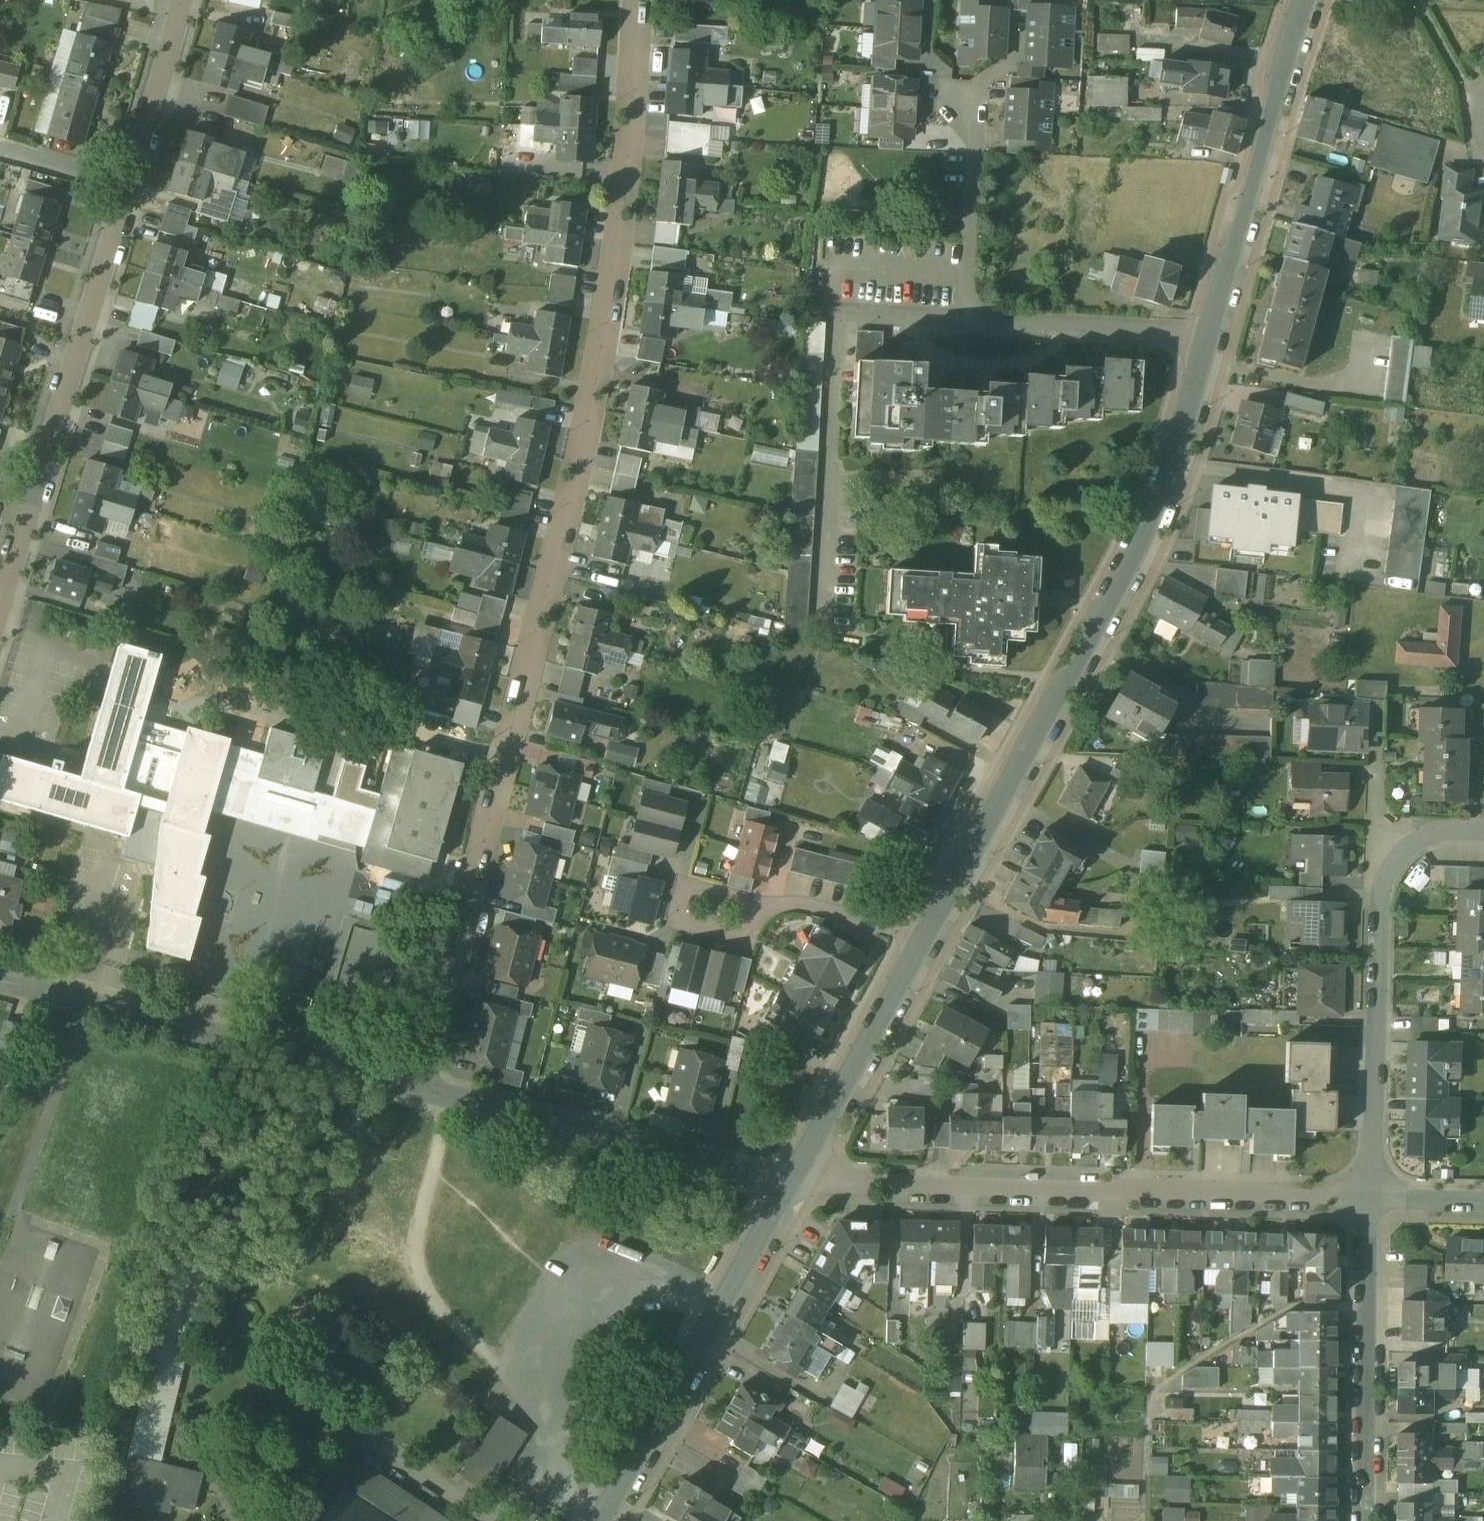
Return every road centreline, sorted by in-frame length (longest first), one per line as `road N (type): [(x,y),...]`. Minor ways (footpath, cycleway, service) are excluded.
road 1 (residential): [(423,1083),(595,400),(629,141),(638,0)]
road 2 (residential): [(925,939),(1143,543),(1213,331)]
road 3 (residential): [(1369,1195),(791,1187)]
road 4 (residential): [(0,966),(423,1083)]
road 5 (residential): [(1369,1195),(1381,902),(1390,865),(1412,840),(1444,830),(1483,831)]
road 6 (residential): [(597,1520),(791,1187)]
road 7 (residential): [(423,1083),(791,1187)]
road 8 (residential): [(1213,331),(1306,0)]
road 9 (residential): [(1365,1520),(1369,1195)]
road 10 (residential): [(42,481),(127,188)]
road 11 (residential): [(791,1187),(925,939)]
road 12 (residential): [(1213,331),(967,315)]
road 13 (residential): [(975,103),(967,315)]
road 14 (residential): [(127,188),(182,0)]
road 15 (residential): [(925,939),(813,903),(767,903)]
road 16 (residential): [(0,620),(42,481)]
road 17 (residential): [(767,903),(744,936),(679,920),(690,886)]
road 18 (residential): [(127,188),(0,149)]
road 19 (residential): [(967,315),(845,307)]

